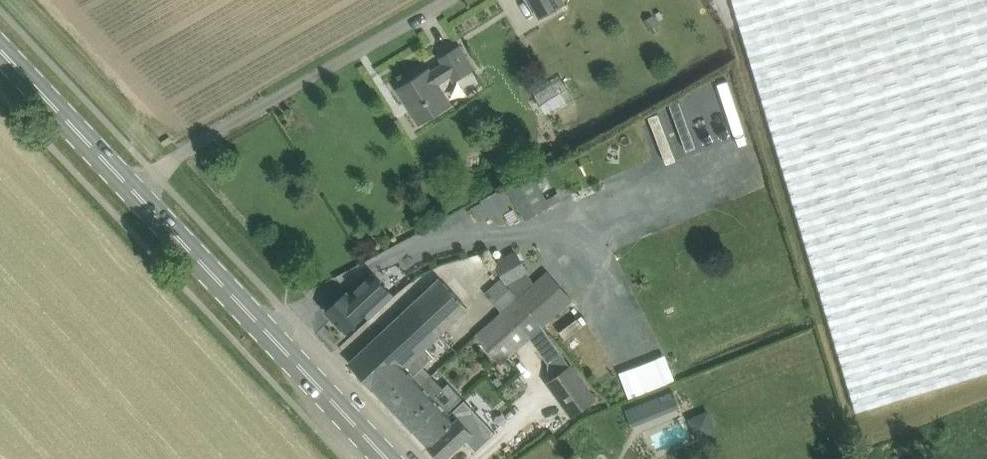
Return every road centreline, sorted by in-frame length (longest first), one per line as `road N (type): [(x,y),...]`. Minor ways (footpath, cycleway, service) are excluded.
road 1 (primary): [(385,458),(0,49)]

